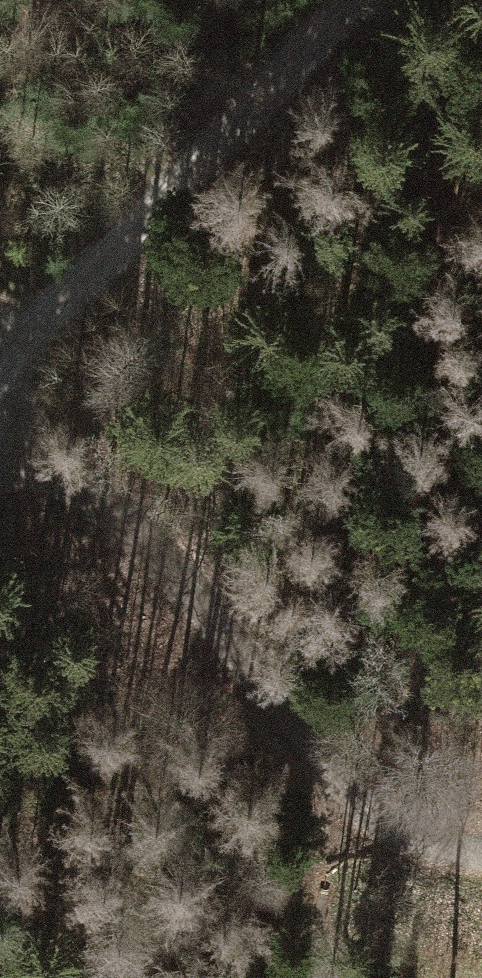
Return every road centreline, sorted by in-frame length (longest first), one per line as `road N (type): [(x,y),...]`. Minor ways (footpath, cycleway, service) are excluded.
road 1 (track): [(0,407),(336,787),(389,826),(481,859)]
road 2 (track): [(0,374),(153,221),(351,0)]
road 3 (track): [(336,787),(213,977)]

